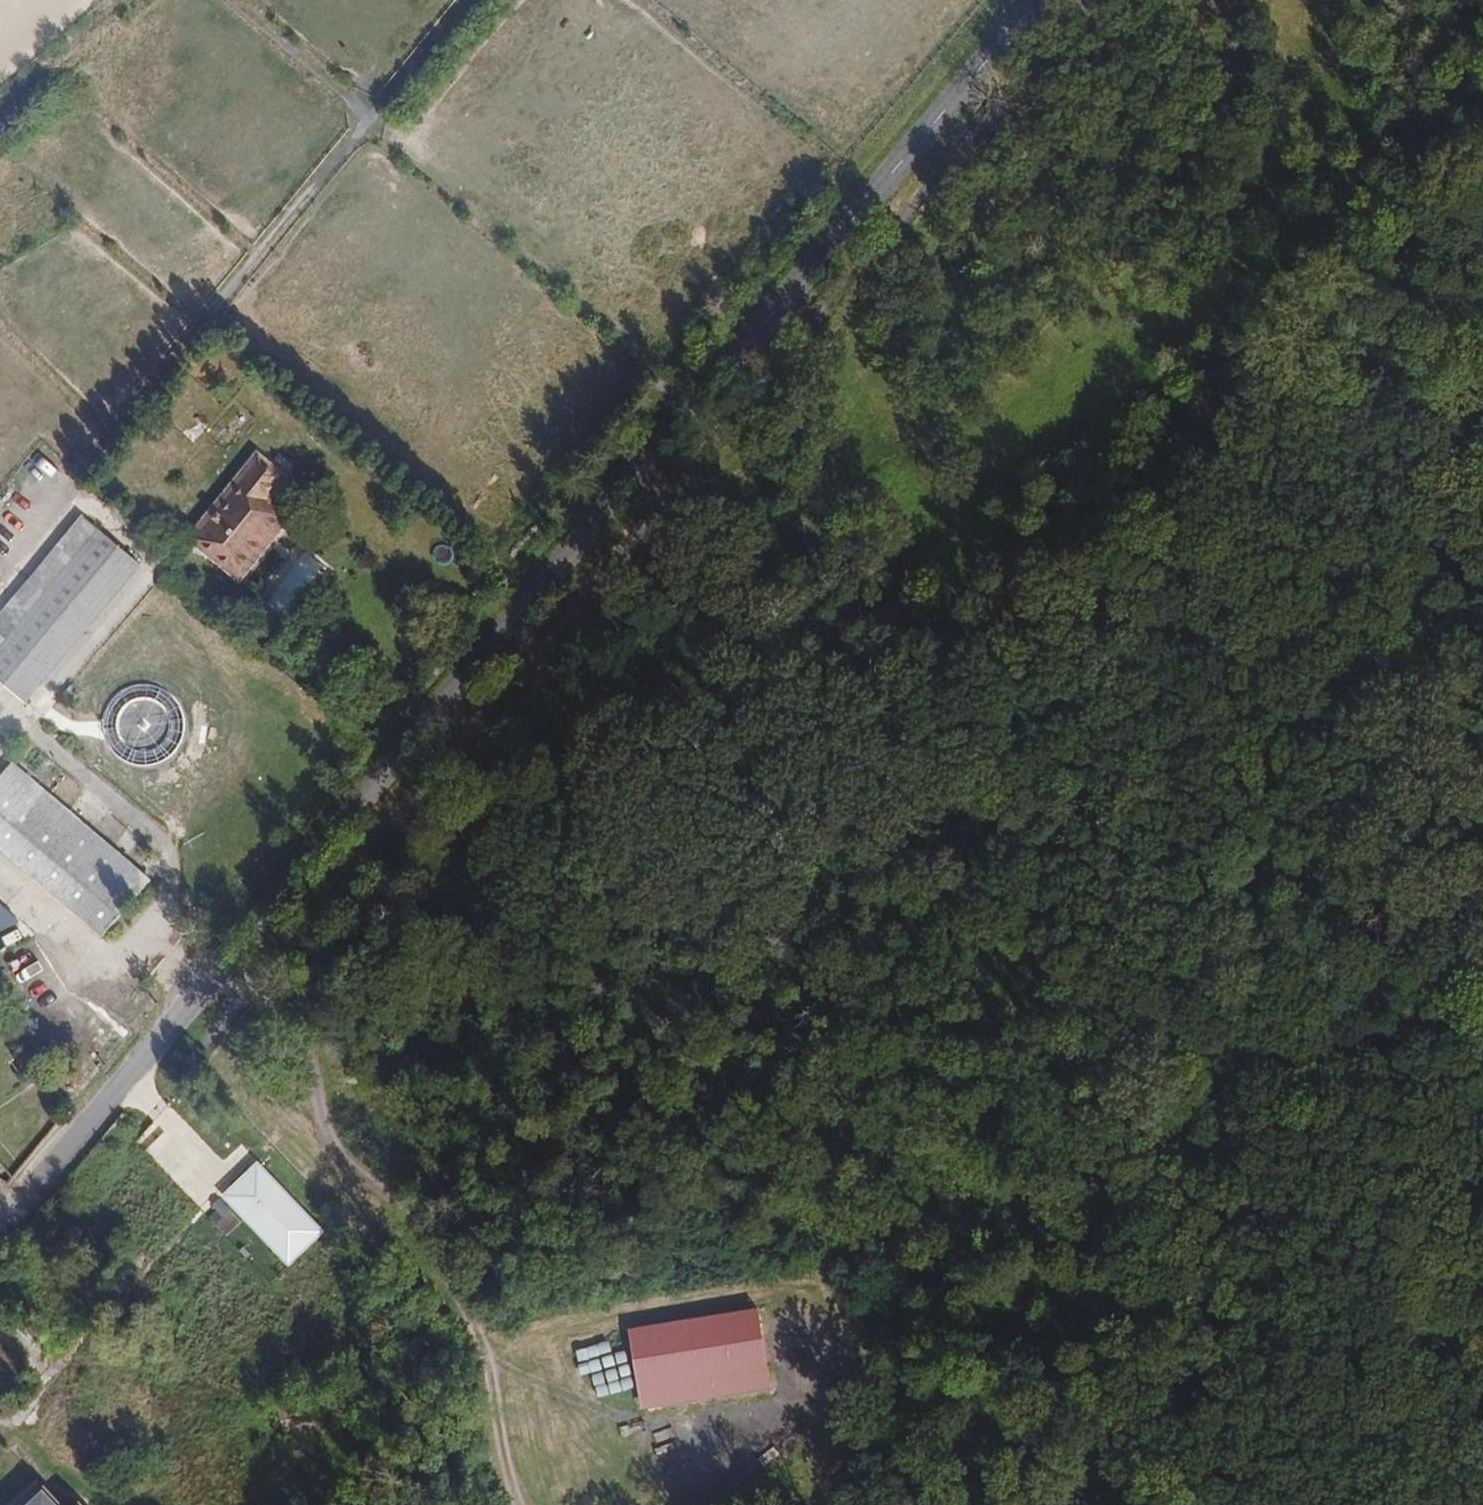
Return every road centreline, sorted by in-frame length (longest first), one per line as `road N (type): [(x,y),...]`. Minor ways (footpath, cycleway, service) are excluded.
road 1 (secondary): [(1050,0),(0,1234)]

